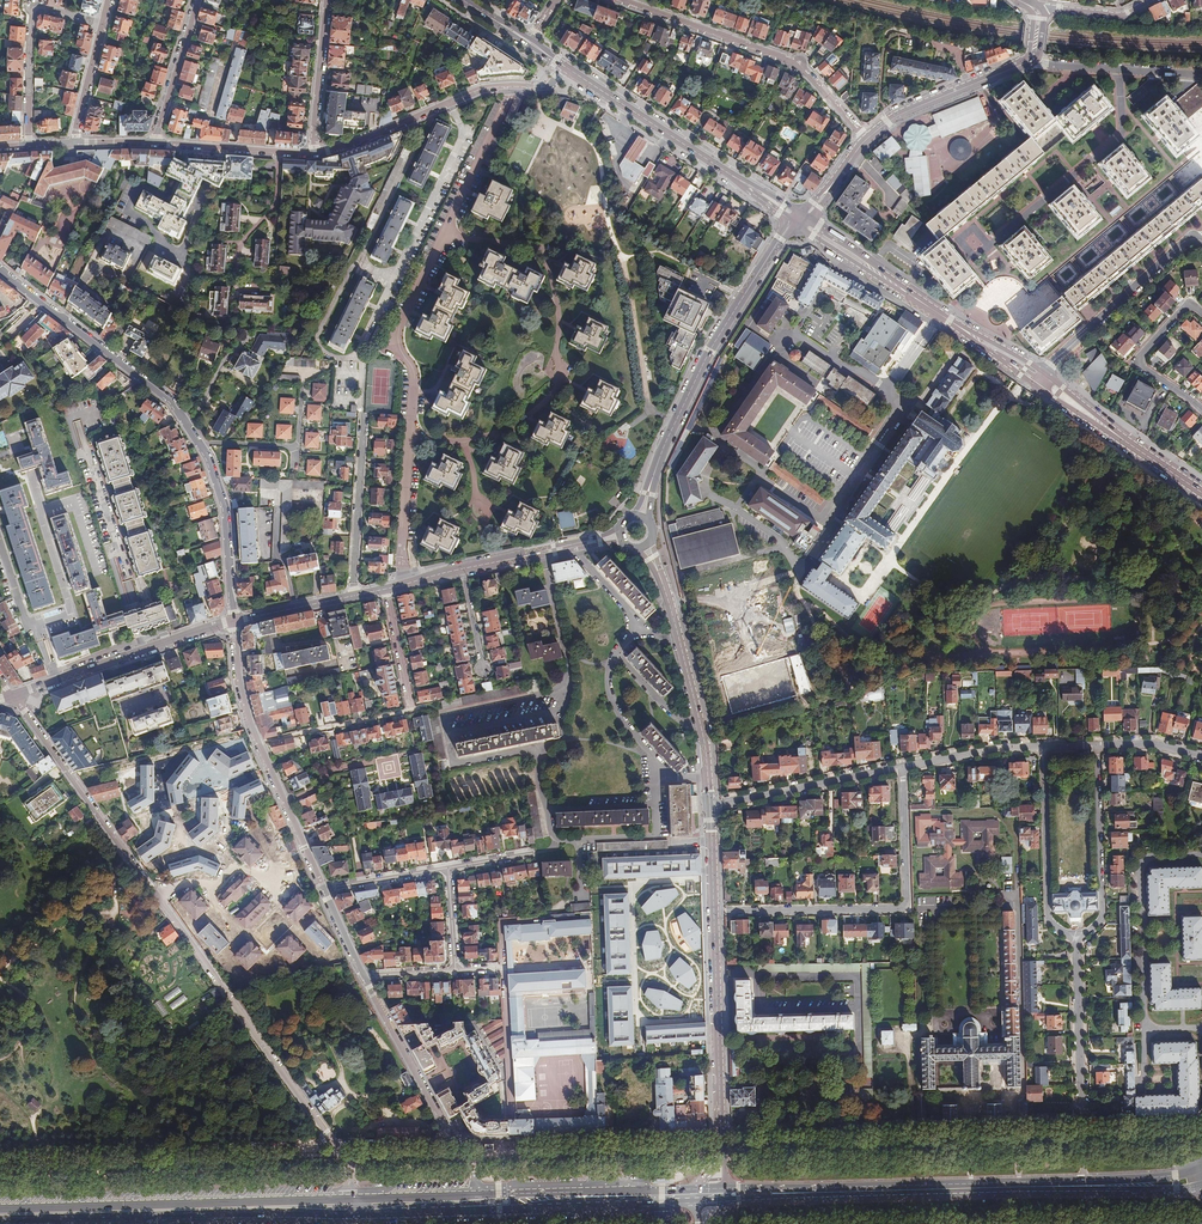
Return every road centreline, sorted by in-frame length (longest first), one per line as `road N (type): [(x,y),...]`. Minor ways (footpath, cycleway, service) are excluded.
road 1 (residential): [(12,695),(332,1143)]
road 2 (primary): [(754,1200),(1201,1187)]
road 3 (residential): [(444,235),(544,252),(558,309),(558,373),(545,401),(511,427),(461,441),(411,441)]
road 4 (residential): [(721,1133),(1081,1123)]
road 5 (primary): [(1082,1181),(724,1188)]
road 6 (primary): [(352,1196),(0,1207)]
road 7 (residential): [(904,767),(909,915),(717,917)]
road 8 (residential): [(450,101),(460,139),(356,356),(361,413)]
road 9 (residential): [(624,0),(790,60),(866,140)]
road 10 (residential): [(324,890),(244,707),(232,622)]
road 11 (secondary): [(780,238),(708,350),(651,479)]
road 12 (primary): [(83,1223),(354,1216)]
road 13 (residential): [(201,448),(170,400),(0,271)]
road 14 (secondary): [(655,563),(705,745),(709,804)]
road 15 (secondary): [(232,622),(12,695)]
road 16 (residential): [(758,976),(854,976),(858,1004),(758,1005)]
road 17 (residential): [(411,441),(415,376),(398,335),(444,235)]
road 18 (primary): [(477,1212),(696,1203)]
road 19 (secondary): [(717,917),(721,1133)]
road 20 (secondary): [(565,67),(744,183)]
road 21 (residential): [(510,1140),(721,1133)]
road 22 (residential): [(29,144),(33,6),(103,23)]
road 23 (residential): [(1046,747),(1047,914),(1078,938)]
road 24 (residential): [(1078,938),(1103,912),(1096,746)]
road 25 (residential): [(709,804),(904,767)]
road 26 (residential): [(454,1140),(364,976)]
road 27 (residential): [(1078,938),(1081,1123)]
road 28 (residential): [(352,596),(361,413)]
road 29 (primary): [(695,1189),(516,1192)]
road 30 (residential): [(232,622),(224,508),(201,448)]
road 31 (residential): [(1201,74),(1023,64)]
road 32 (tertiary): [(1023,64),(905,112),(866,140)]
road 33 (residential): [(444,235),(511,85)]
road 34 (residential): [(314,153),(327,0)]
road 35 (residential): [(198,0),(154,142)]
road 36 (unclassified): [(450,101),(314,153)]
road 37 (residential): [(904,767),(1004,746),(1046,747)]
road 38 (residential): [(402,584),(411,441)]
road 39 (residential): [(241,282),(239,249),(274,203),(279,151)]
road 40 (residential): [(324,890),(448,868)]
road 41 (unclassified): [(279,151),(154,142)]
road 42 (residential): [(1042,372),(1133,288)]
road 43 (residential): [(103,23),(74,143)]
road 44 (primary): [(354,1216),(477,1212)]
road 45 (primary): [(475,1194),(352,1196)]
road 46 (secondary): [(352,596),(232,622)]
road 47 (residential): [(385,589),(411,709)]
road 48 (residential): [(332,1143),(454,1140)]
road 49 (residential): [(1081,1123),(1201,1122)]

